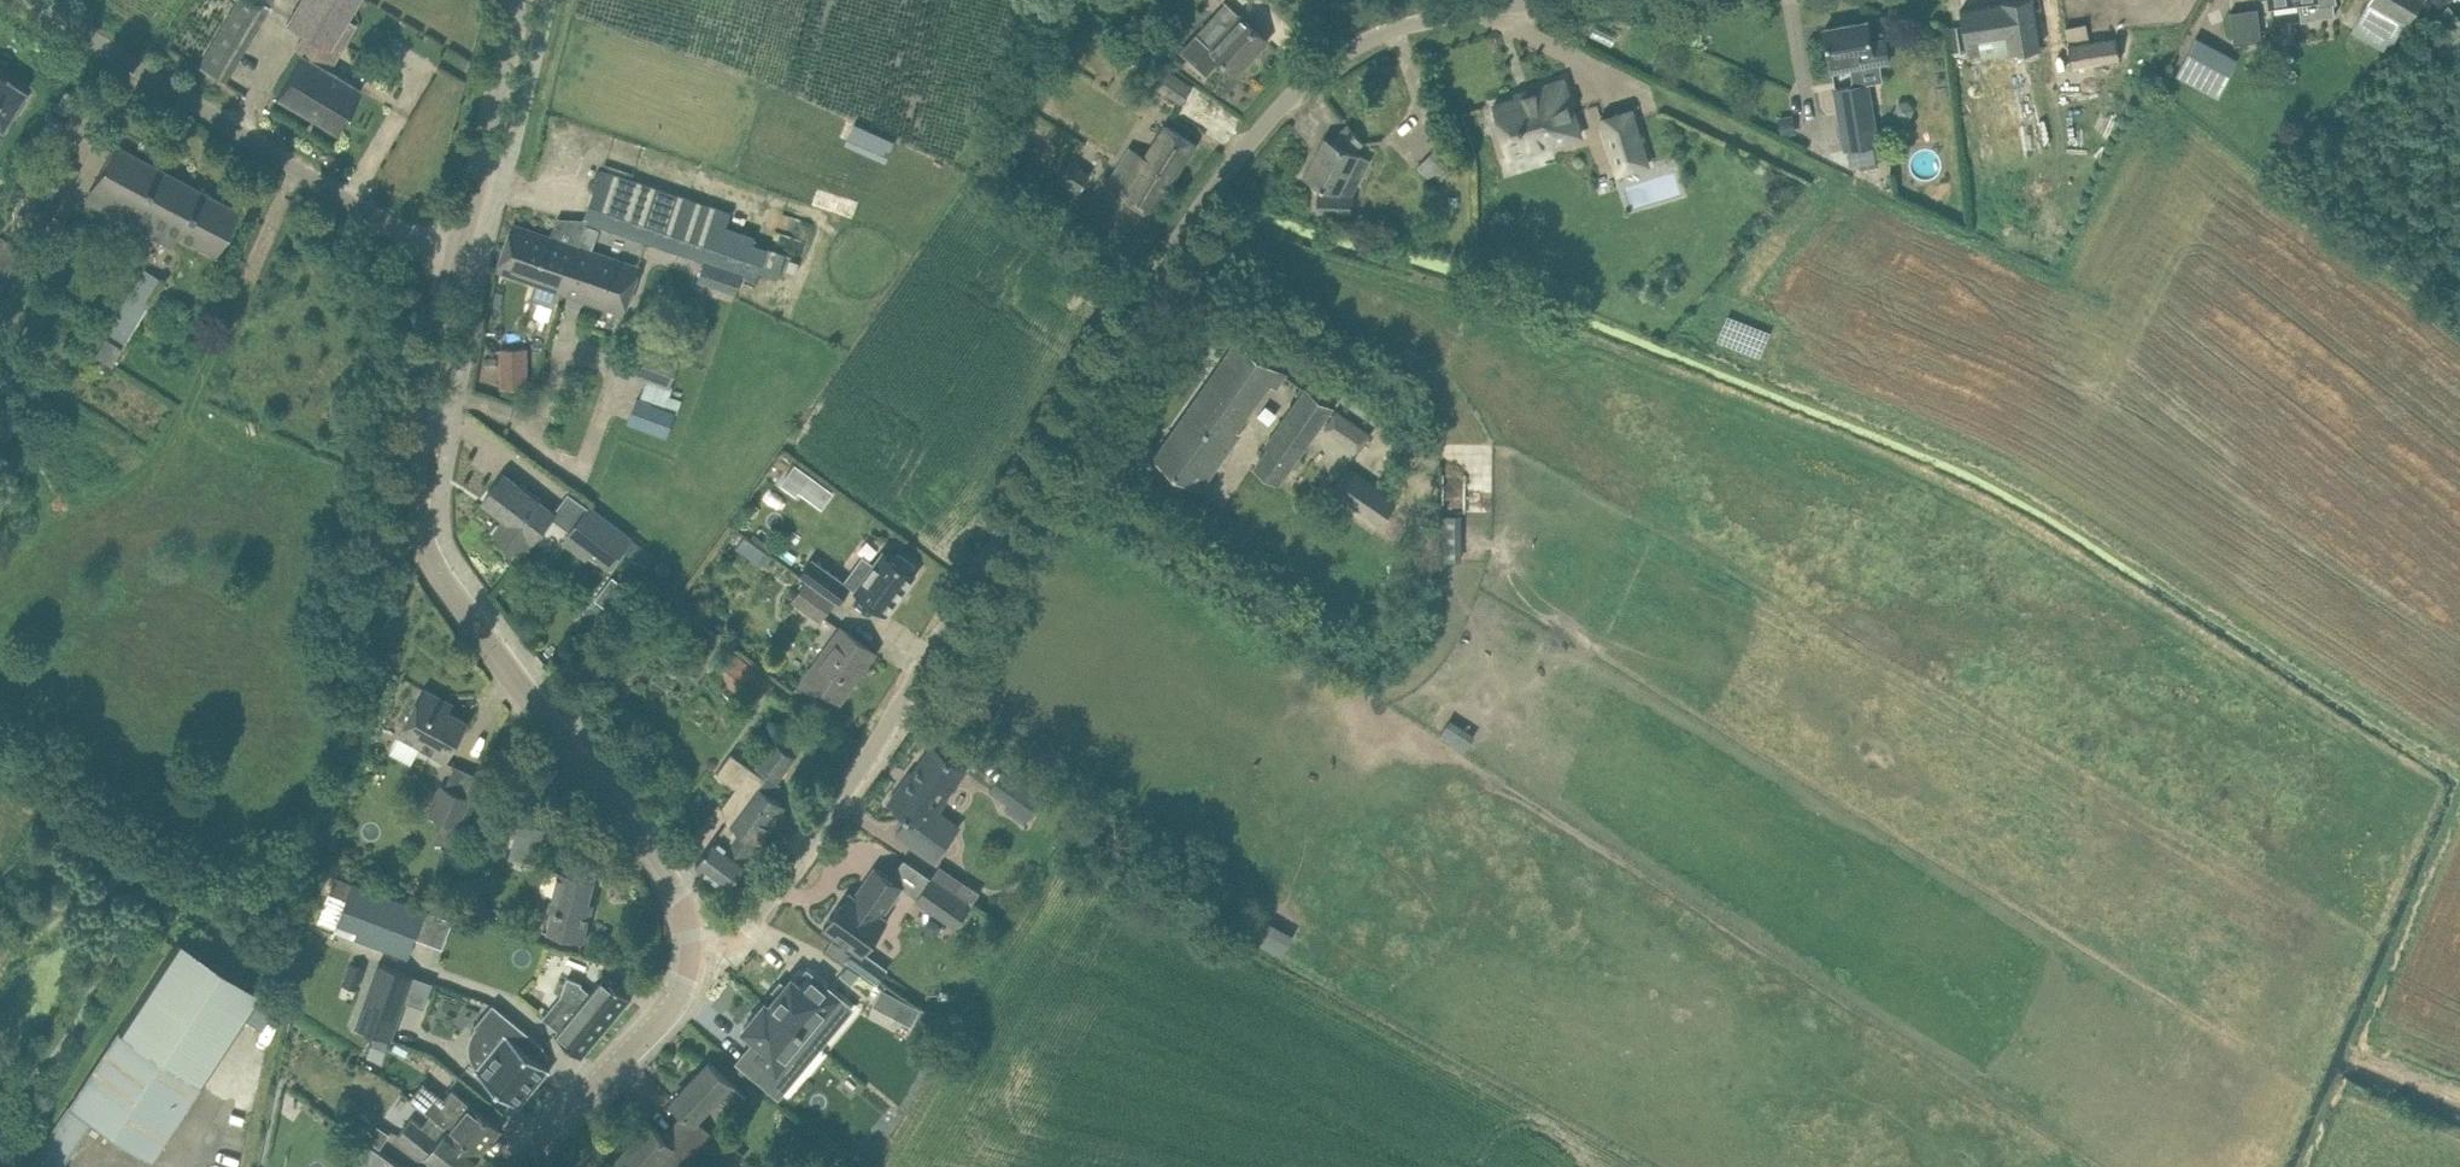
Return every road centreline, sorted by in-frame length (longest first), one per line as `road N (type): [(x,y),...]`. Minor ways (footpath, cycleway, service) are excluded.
road 1 (unclassified): [(691,948),(729,939),(751,919),(876,750),(1257,131),(1299,86),(1395,28),(1558,0)]
road 2 (unclassified): [(691,948),(668,880),(472,639),(425,548),(412,435),(455,260)]
road 3 (unclassified): [(30,0),(381,224),(455,260)]
road 4 (unclassified): [(524,1166),(671,1002),(691,948)]
road 5 (unclassified): [(455,260),(518,0)]

